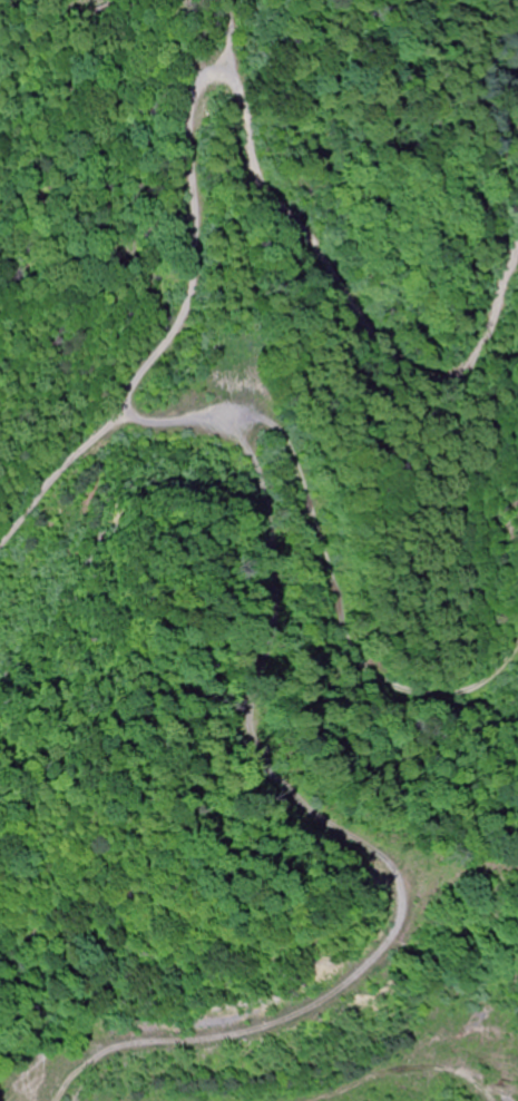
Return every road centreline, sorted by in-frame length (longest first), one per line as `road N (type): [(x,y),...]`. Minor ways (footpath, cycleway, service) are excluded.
road 1 (track): [(57,1100),(159,1054),(302,1021),(361,975),(426,894),(419,869),(334,825),(274,759),(261,701),(277,608),(275,545),(265,489),(226,432)]
road 2 (track): [(0,169),(19,165),(66,238),(85,397),(123,414),(176,363),(156,254),(187,76),(225,48),(224,0)]
road 3 (track): [(0,545),(69,456),(115,422),(226,432),(307,452),(336,559),(342,630),(382,682),(409,691),(452,689),(492,672),(517,650)]
road 4 (residential): [(225,48),(251,164),(410,371),(444,376),(469,362),(517,224)]

